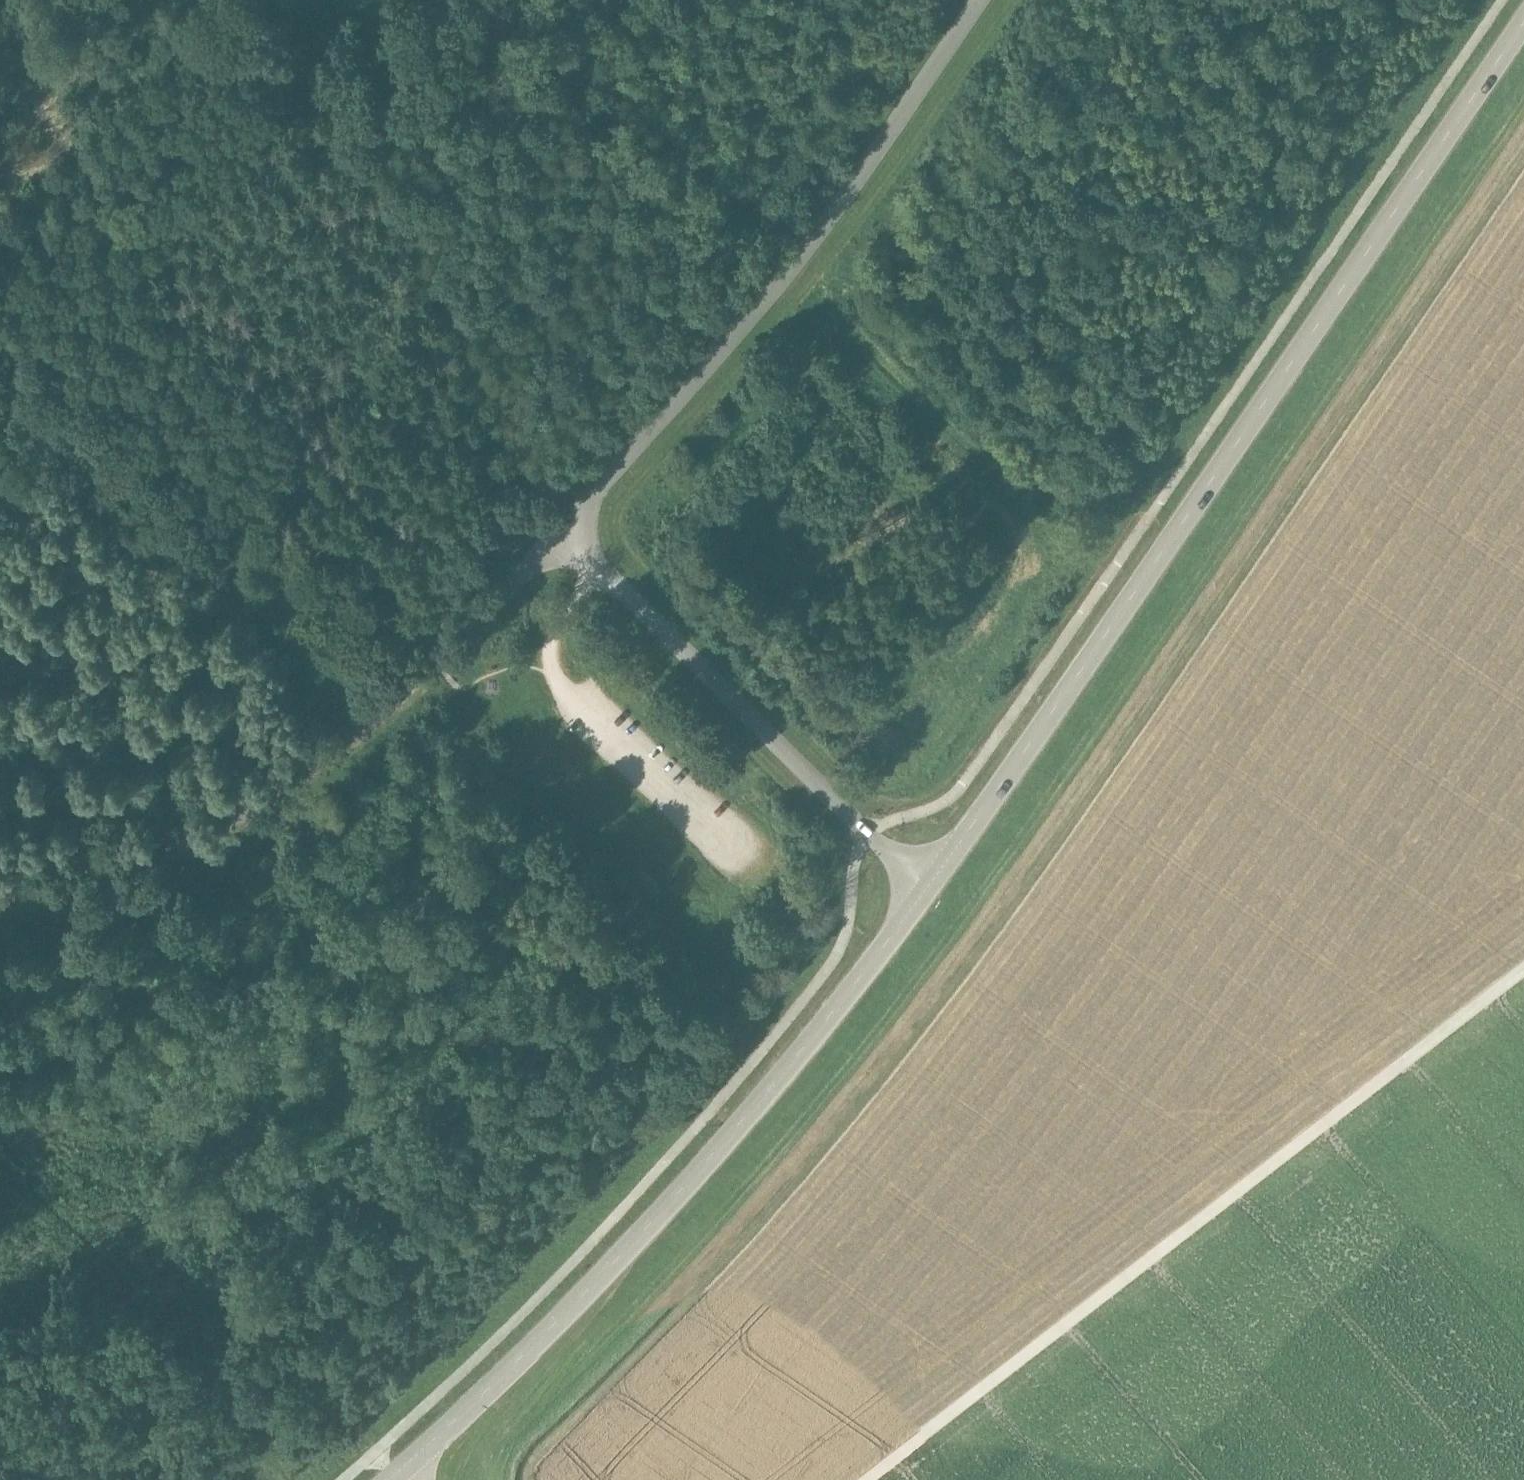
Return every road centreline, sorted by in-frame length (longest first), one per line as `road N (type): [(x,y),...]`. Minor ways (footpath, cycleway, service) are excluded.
road 1 (secondary): [(930,881),(1523,17)]
road 2 (secondary): [(394,1479),(607,1275),(804,1053),(930,881)]
road 3 (unclassified): [(568,536),(350,744),(176,860),(86,896),(0,913)]
road 4 (unclassified): [(568,536),(900,119),(980,0)]
road 5 (unclassified): [(930,881),(869,837),(568,536)]

